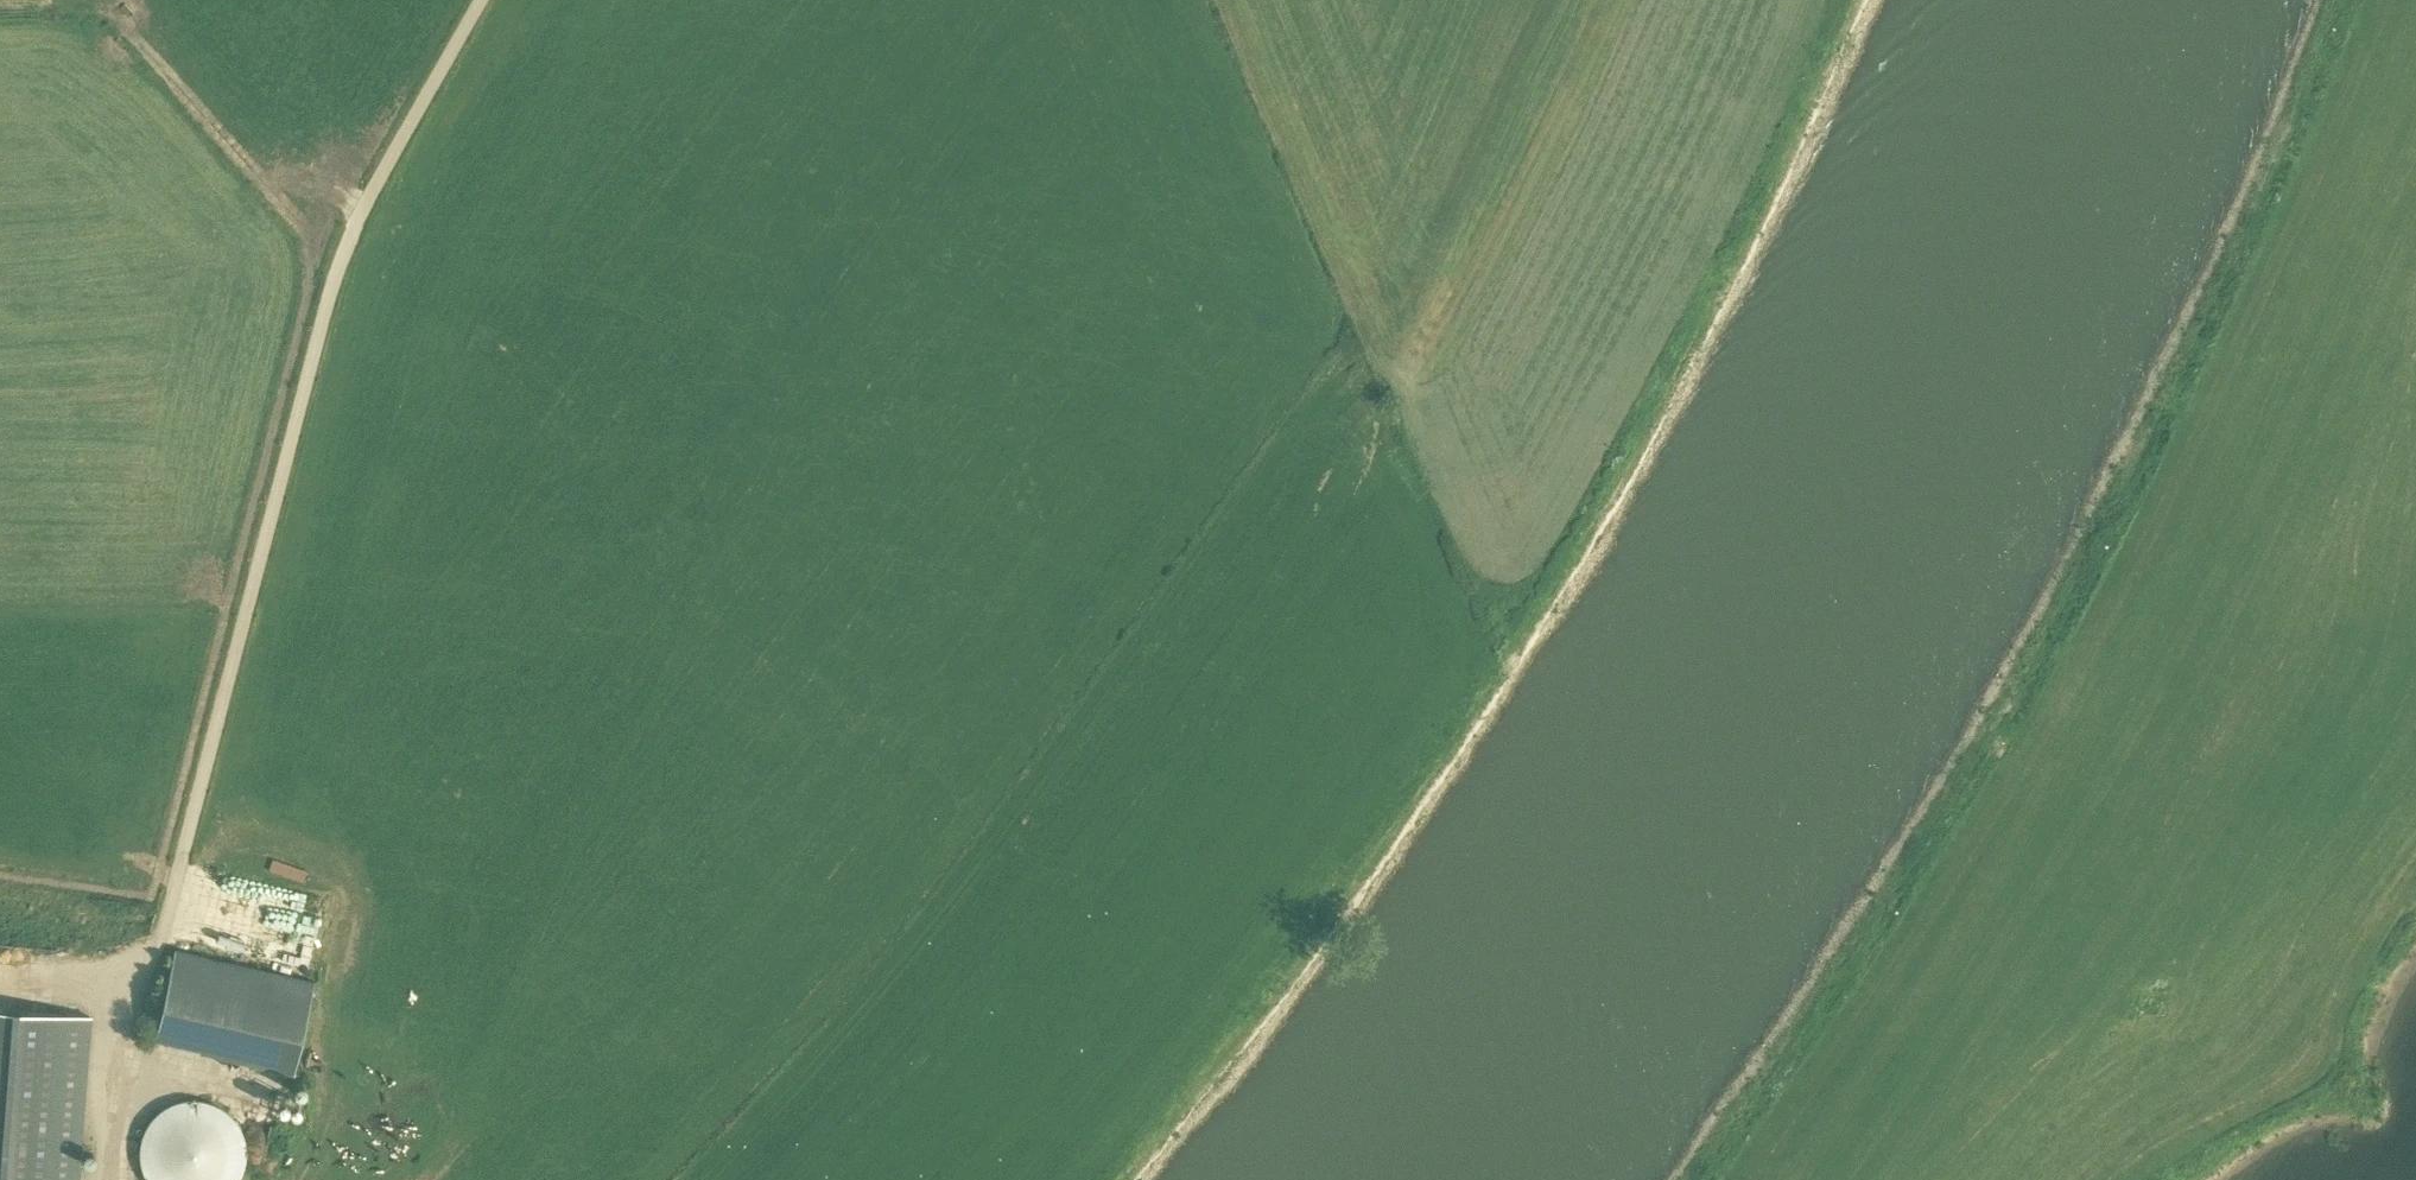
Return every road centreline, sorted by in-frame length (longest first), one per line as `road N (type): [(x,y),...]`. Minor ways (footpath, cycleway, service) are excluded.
road 1 (unclassified): [(184,840),(318,321),(347,241),(411,140),(480,0)]

